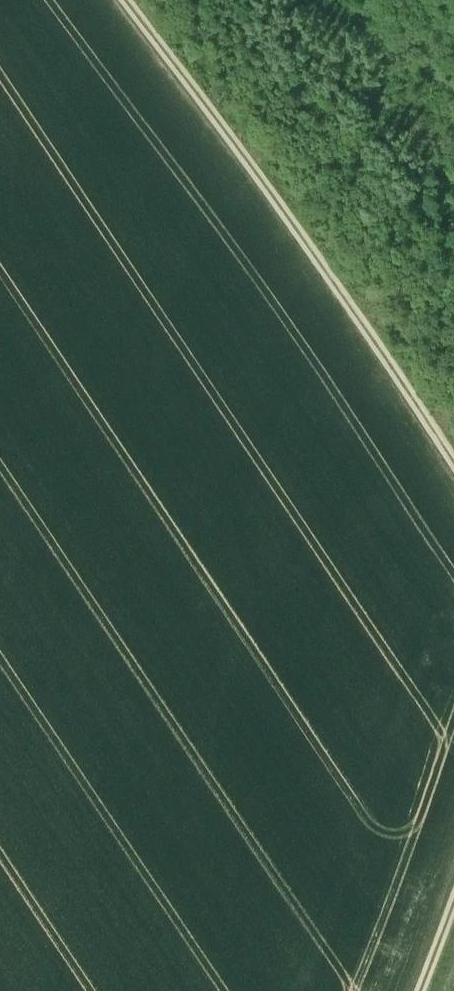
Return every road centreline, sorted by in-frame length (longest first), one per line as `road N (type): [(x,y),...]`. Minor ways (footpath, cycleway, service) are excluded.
road 1 (track): [(124,0),(453,461)]

